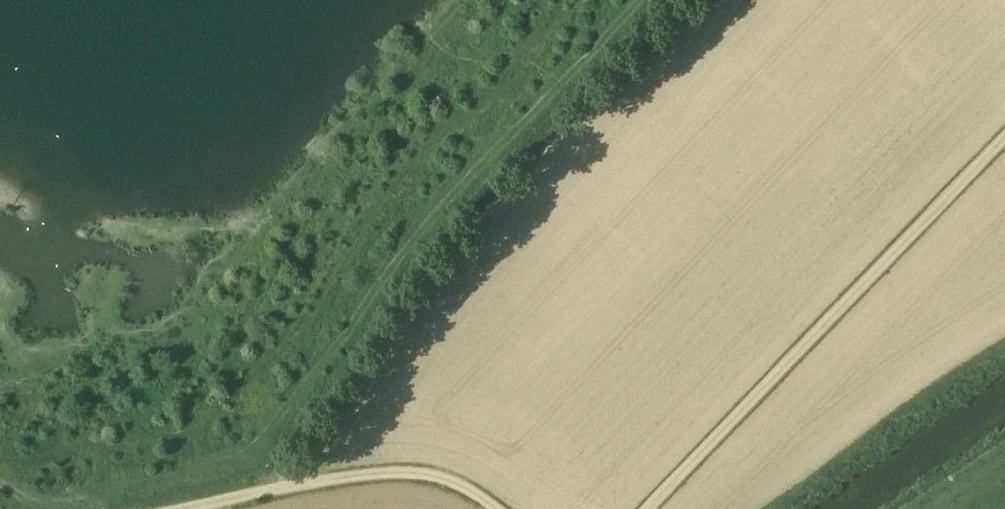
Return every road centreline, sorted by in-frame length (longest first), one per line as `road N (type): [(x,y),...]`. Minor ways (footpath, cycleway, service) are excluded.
road 1 (track): [(97,494),(221,465),(263,439),(441,203),(637,0)]
road 2 (track): [(646,508),(1004,137)]
road 3 (track): [(492,508),(435,476),(388,472),(198,508)]

